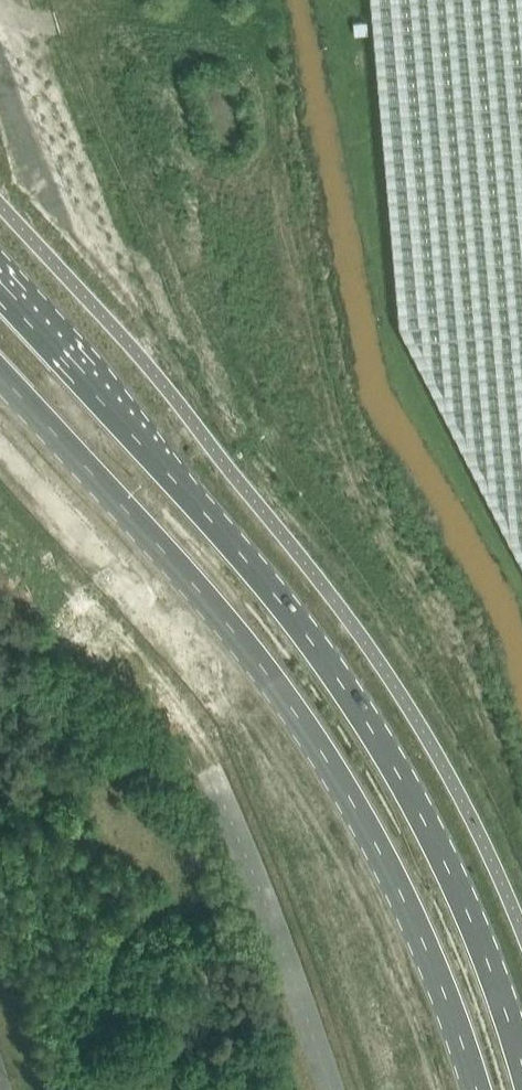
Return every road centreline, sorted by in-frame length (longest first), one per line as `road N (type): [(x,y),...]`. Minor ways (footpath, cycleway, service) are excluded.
road 1 (primary): [(521,1068),(449,873),(364,717),(275,592),(0,289)]
road 2 (primary): [(0,368),(232,632),(343,786),(438,977),(477,1089)]
road 3 (unclassified): [(332,1089),(136,594),(0,451)]

